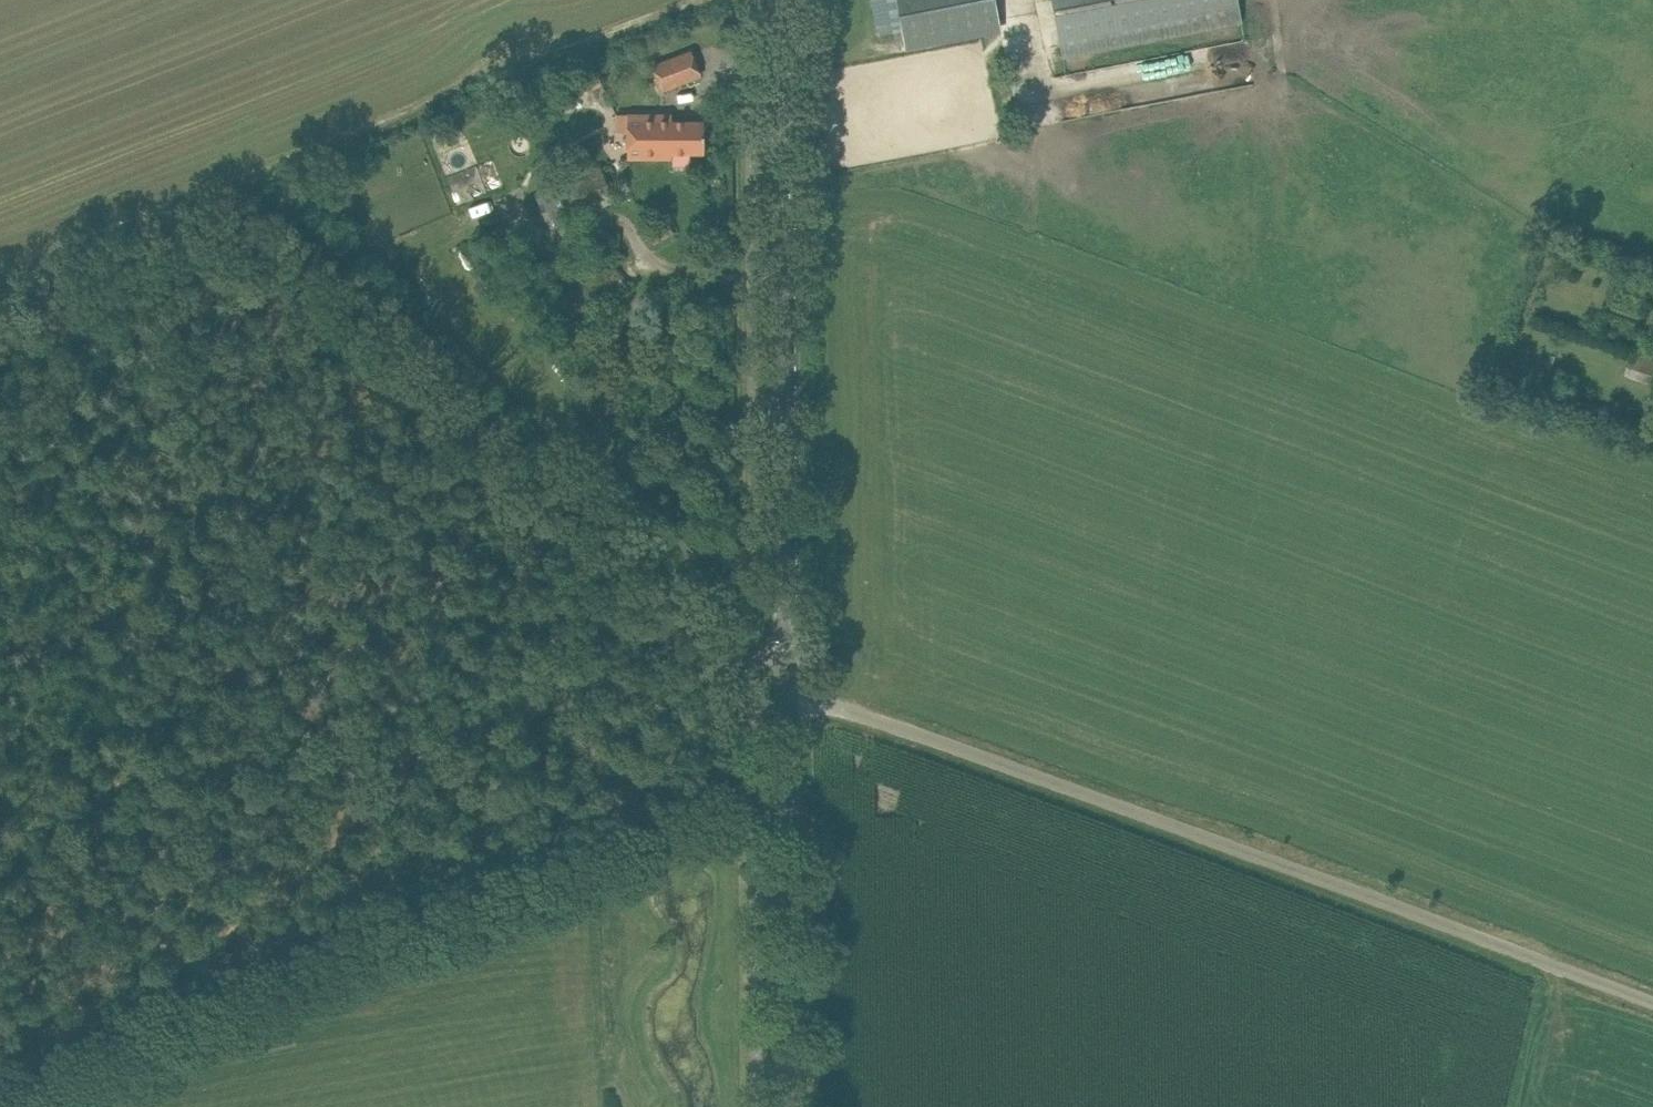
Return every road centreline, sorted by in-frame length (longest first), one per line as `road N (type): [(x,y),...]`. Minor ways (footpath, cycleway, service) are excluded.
road 1 (unclassified): [(1652,1002),(787,689)]
road 2 (tertiary): [(787,689),(782,0)]
road 3 (track): [(703,0),(285,166)]
road 4 (tertiary): [(790,1106),(787,689)]

